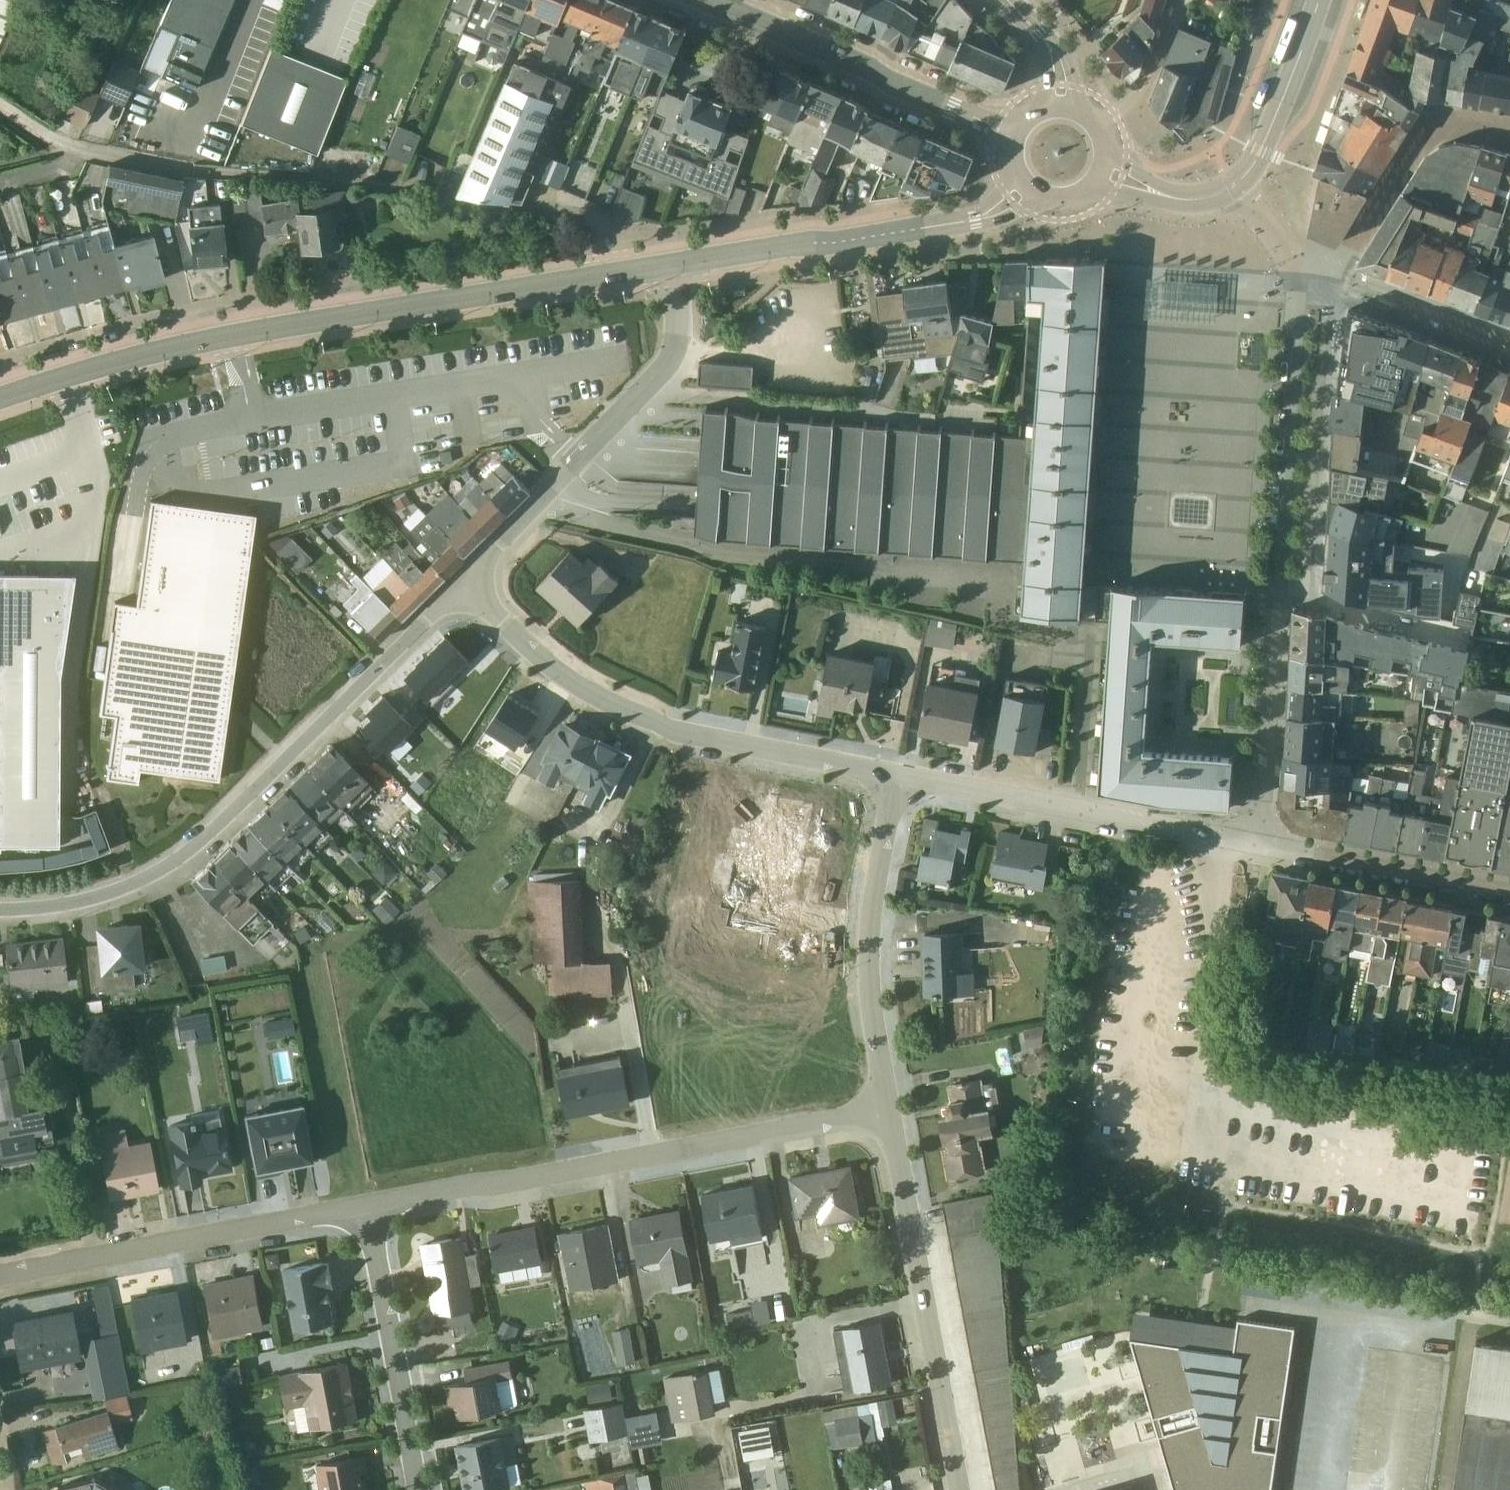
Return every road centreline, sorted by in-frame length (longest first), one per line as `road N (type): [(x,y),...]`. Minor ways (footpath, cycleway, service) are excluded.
road 1 (tertiary): [(0,399),(172,349),(670,265)]
road 2 (residential): [(0,909),(114,892),(176,861),(461,583)]
road 3 (residential): [(1298,271),(1258,841)]
road 4 (residential): [(366,1207),(886,1110)]
road 5 (residential): [(461,583),(554,670),(627,713),(898,772)]
road 6 (residential): [(461,583),(668,362),(678,321),(670,265)]
road 7 (residential): [(960,1489),(886,1110)]
road 8 (residential): [(0,1275),(366,1207)]
road 9 (residential): [(886,1110),(868,961),(872,892),(898,772)]
road 10 (tertiary): [(670,265),(976,216)]
road 11 (residential): [(1298,271),(1329,281),(1428,132),(1464,126),(1509,135)]
road 12 (residential): [(366,1207),(419,1489)]
road 13 (residential): [(953,104),(707,0)]
road 14 (residential): [(1258,841),(1509,888)]
road 15 (residential): [(1075,805),(1258,841)]
road 16 (residential): [(898,772),(1075,805)]
road 17 (tertiary): [(1319,0),(1252,162)]
road 18 (residential): [(1075,805),(1088,634)]
road 19 (residential): [(1102,121),(1141,85),(1178,0)]

